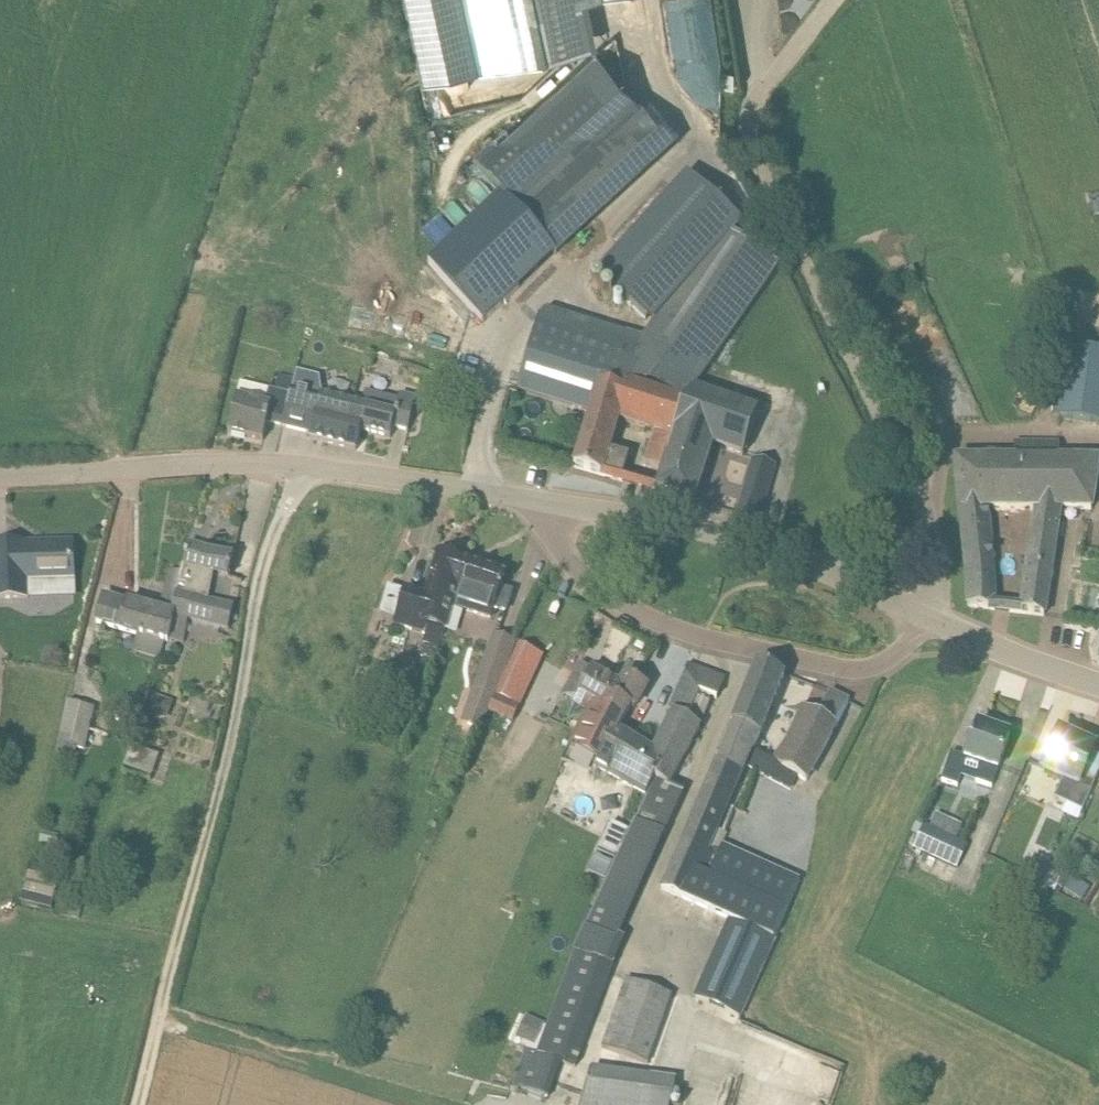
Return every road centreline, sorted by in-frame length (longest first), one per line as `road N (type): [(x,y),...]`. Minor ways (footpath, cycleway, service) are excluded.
road 1 (unclassified): [(926,616),(936,571),(928,515),(751,133),(761,95),(838,0)]
road 2 (track): [(134,1104),(235,711),(260,572),(306,465)]
road 3 (unclassified): [(545,501),(257,461),(0,474)]
road 4 (residential): [(545,501),(557,545),(574,567),(616,599),(687,630),(863,668),(902,649),(926,616)]
road 5 (unclassified): [(926,616),(752,541),(545,501)]
road 6 (unclassified): [(1098,684),(926,616)]

